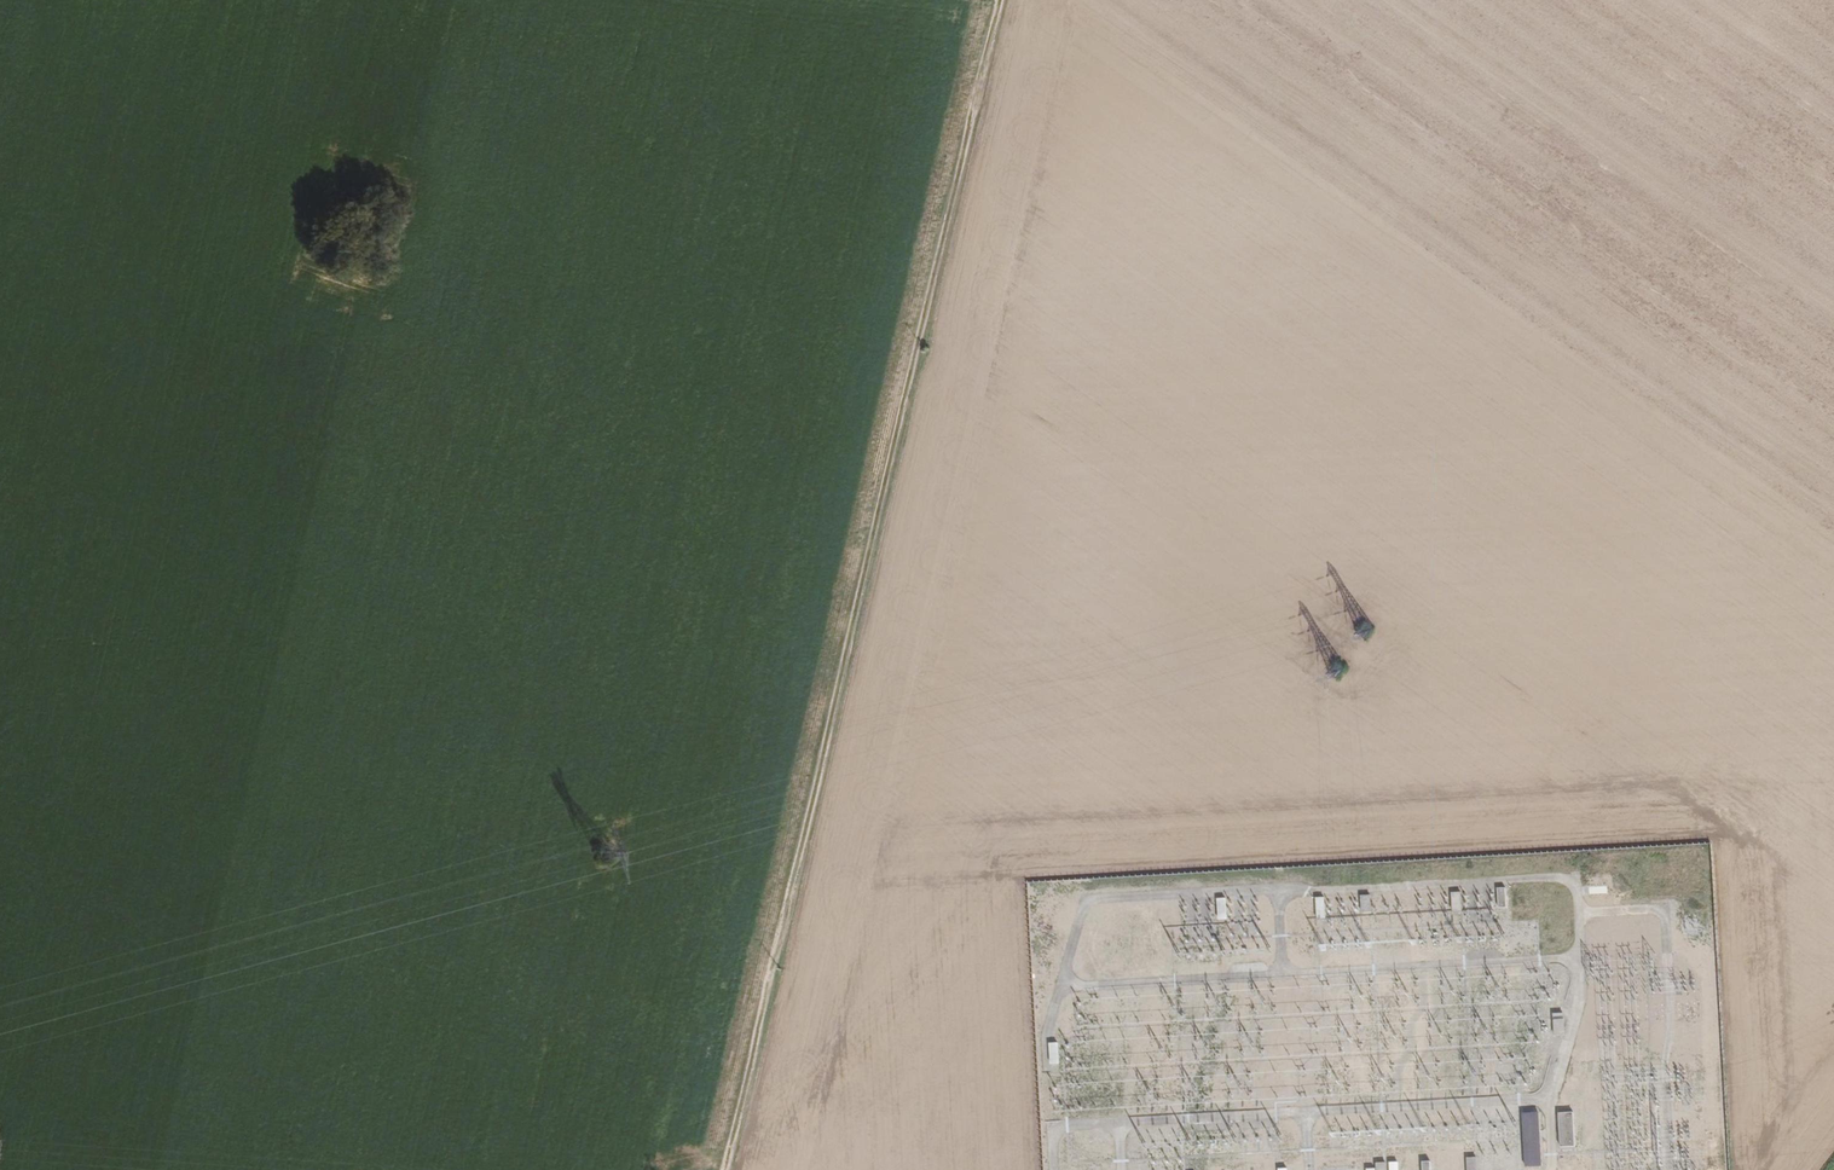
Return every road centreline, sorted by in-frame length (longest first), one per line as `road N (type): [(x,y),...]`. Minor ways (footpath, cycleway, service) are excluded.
road 1 (track): [(999,0),(723,1169)]

